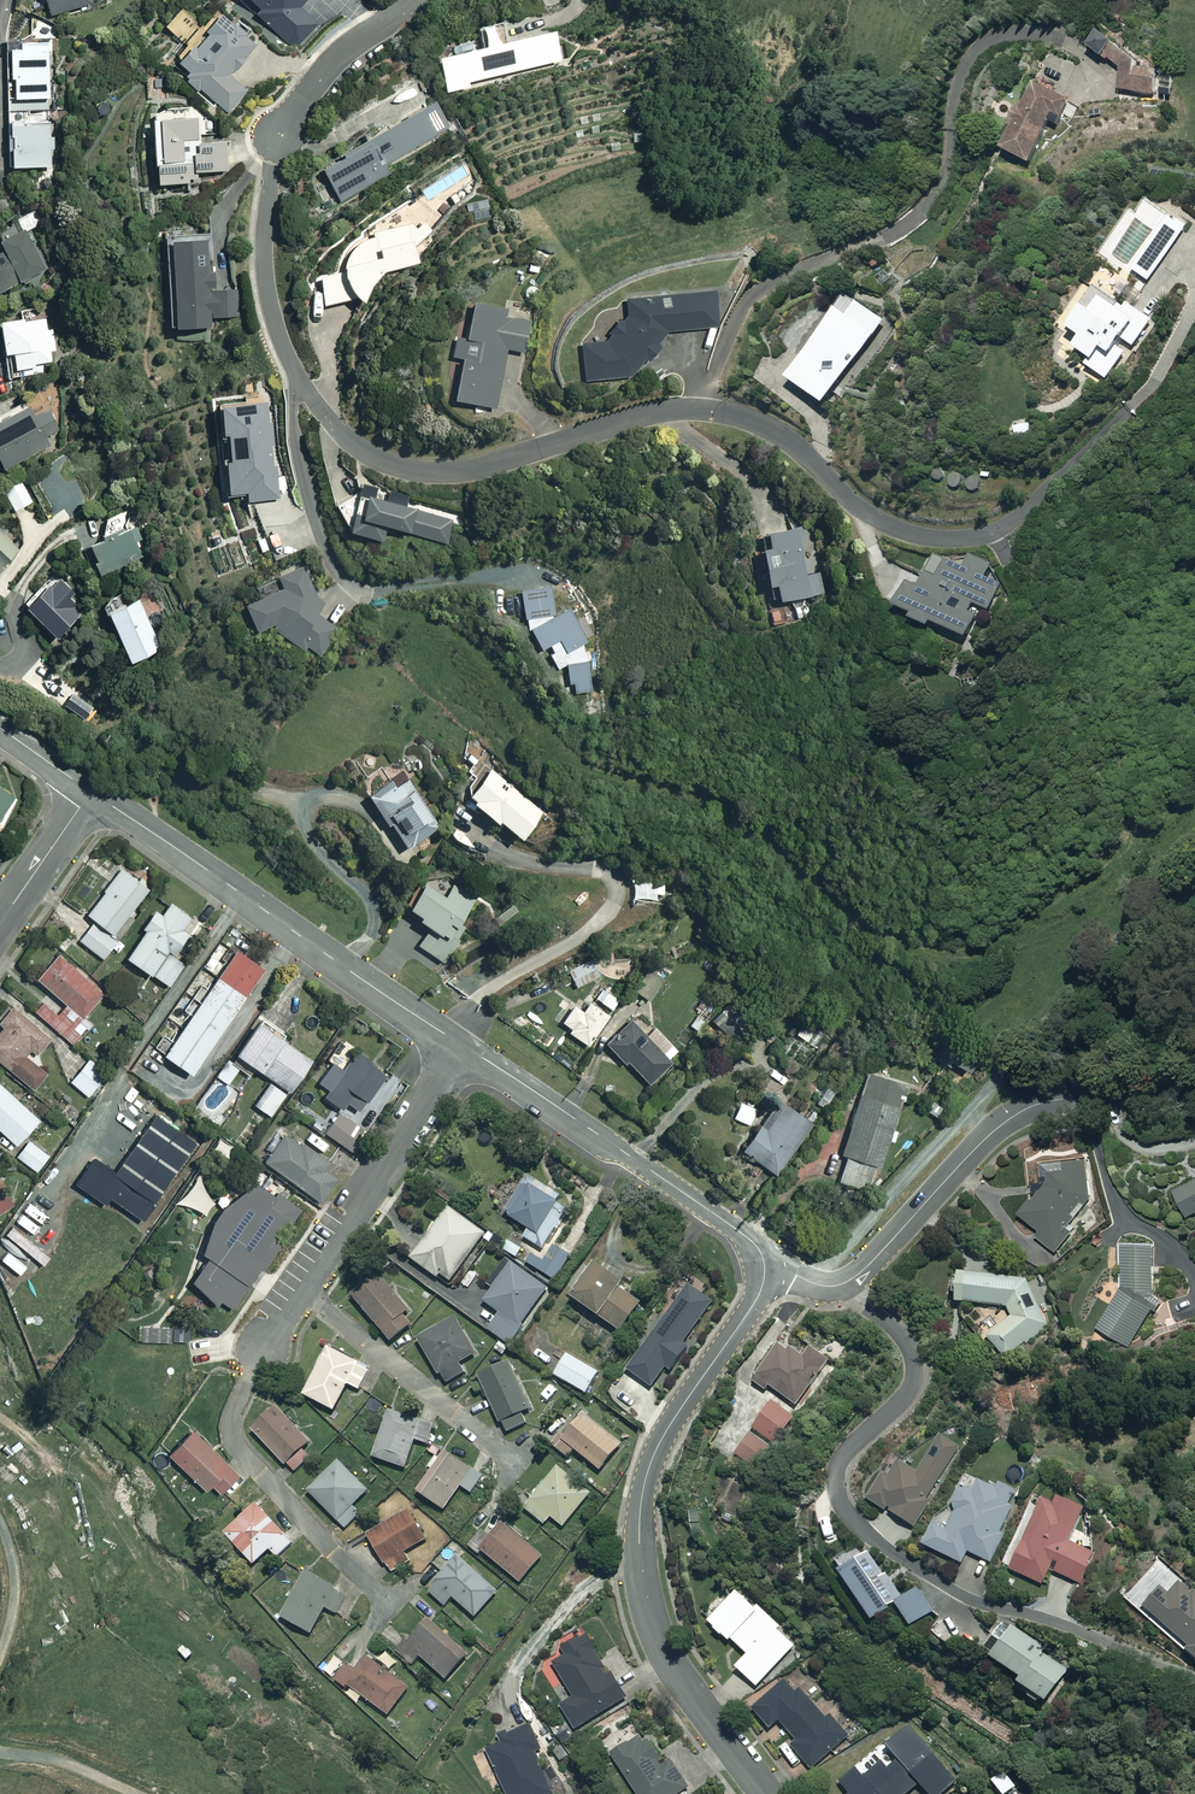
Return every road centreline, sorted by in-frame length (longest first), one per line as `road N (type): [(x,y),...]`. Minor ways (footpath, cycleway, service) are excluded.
road 1 (residential): [(277,133),(263,241),(271,308),(293,365),(330,421),(372,456),(458,472),(659,411),(702,409),(768,428),(856,505),(896,528),(949,538),(997,531)]
road 2 (residential): [(838,1285),(899,1331),(915,1373),(901,1402),(837,1467),(839,1500),(850,1518),(960,1594),(1194,1673)]
road 3 (residential): [(767,1793),(660,1644),(639,1550),(652,1459),(758,1297),(764,1261)]
road 4 (residential): [(464,1049),(92,792)]
road 5 (residential): [(1194,1078),(1023,1110),(976,1146),(863,1271),(838,1285)]
road 6 (residential): [(764,1261),(735,1229),(464,1049)]
road 7 (residential): [(261,1343),(464,1049)]
road 8 (residential): [(277,133),(347,48),(413,0)]
road 9 (residential): [(0,922),(92,792)]

